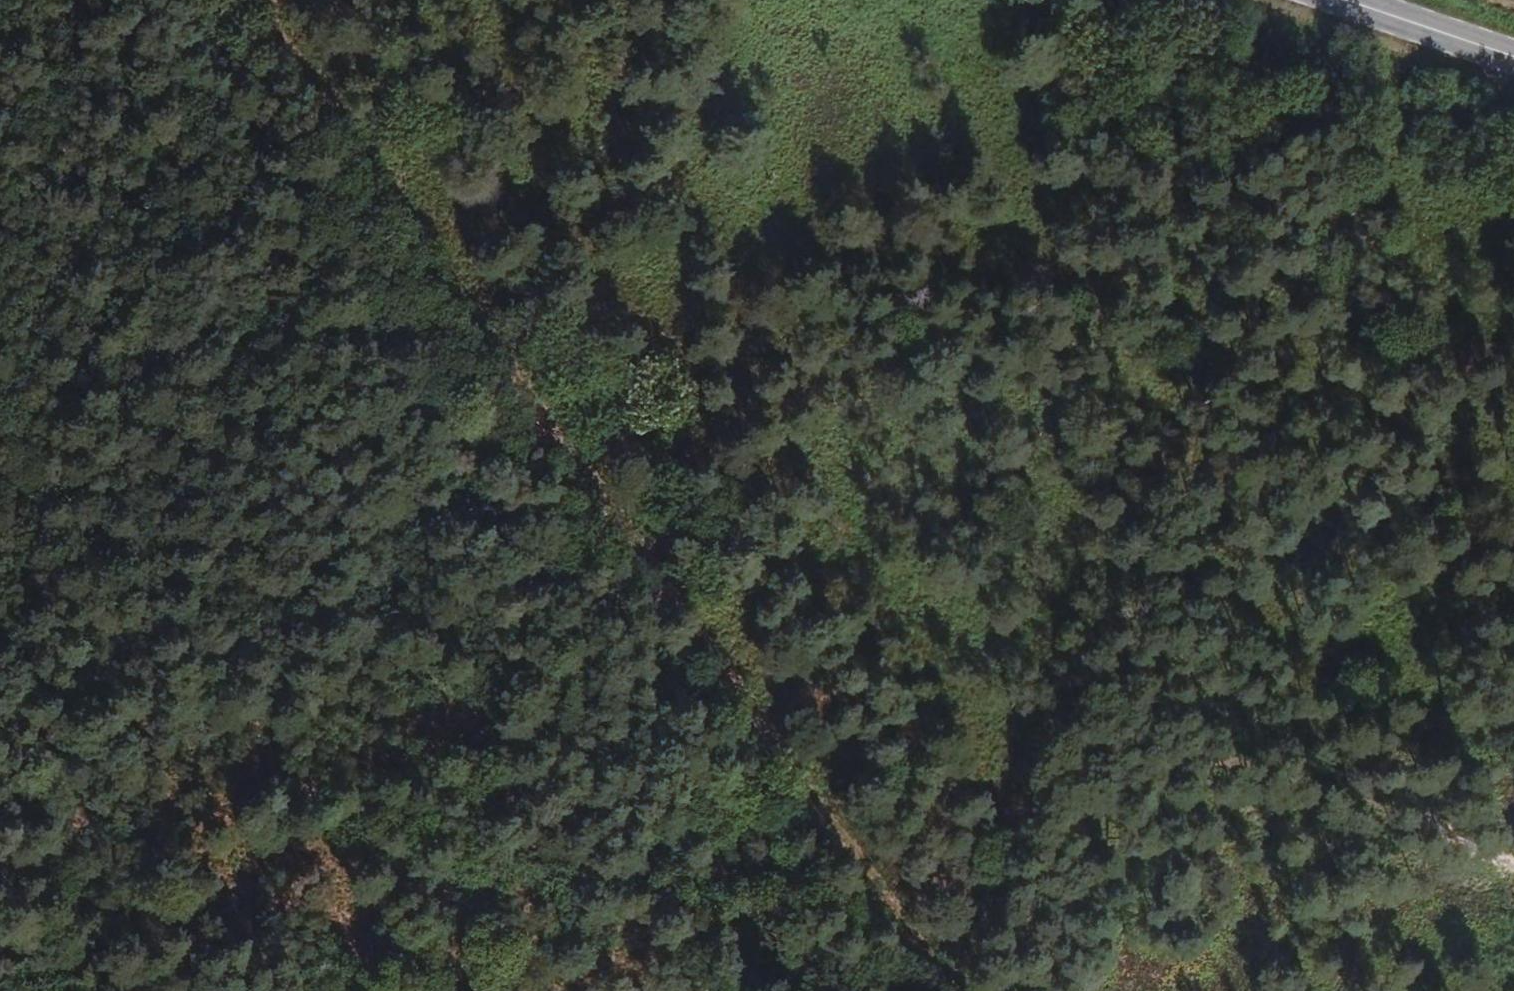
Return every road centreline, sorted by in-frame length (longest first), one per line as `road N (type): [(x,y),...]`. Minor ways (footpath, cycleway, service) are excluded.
road 1 (track): [(220,0),(922,990)]
road 2 (primary): [(1513,59),(1338,0)]

